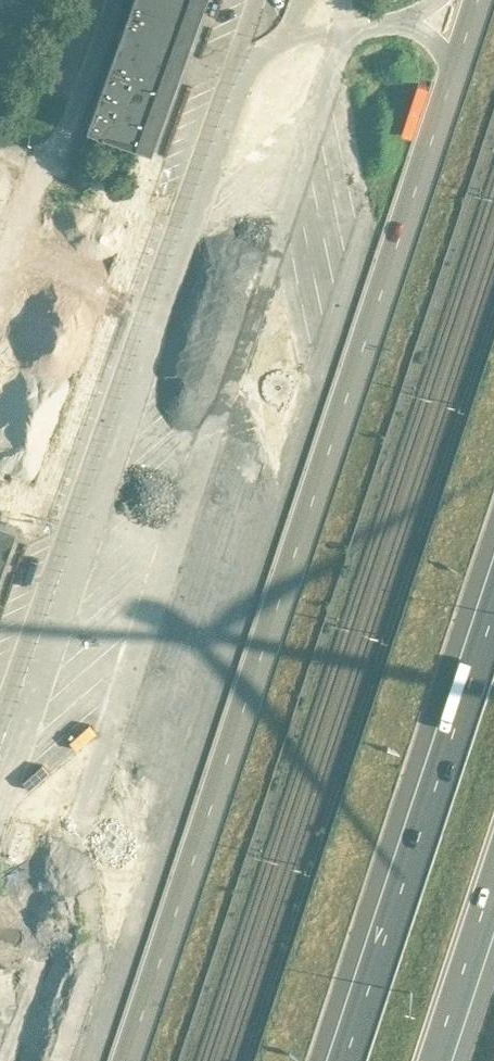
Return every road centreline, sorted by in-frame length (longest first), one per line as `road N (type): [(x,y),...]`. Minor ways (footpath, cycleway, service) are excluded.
road 1 (tertiary): [(474,0),(293,569),(122,1060)]
road 2 (motorway): [(493,566),(337,1060)]
road 3 (motorway): [(440,1060),(493,898)]

